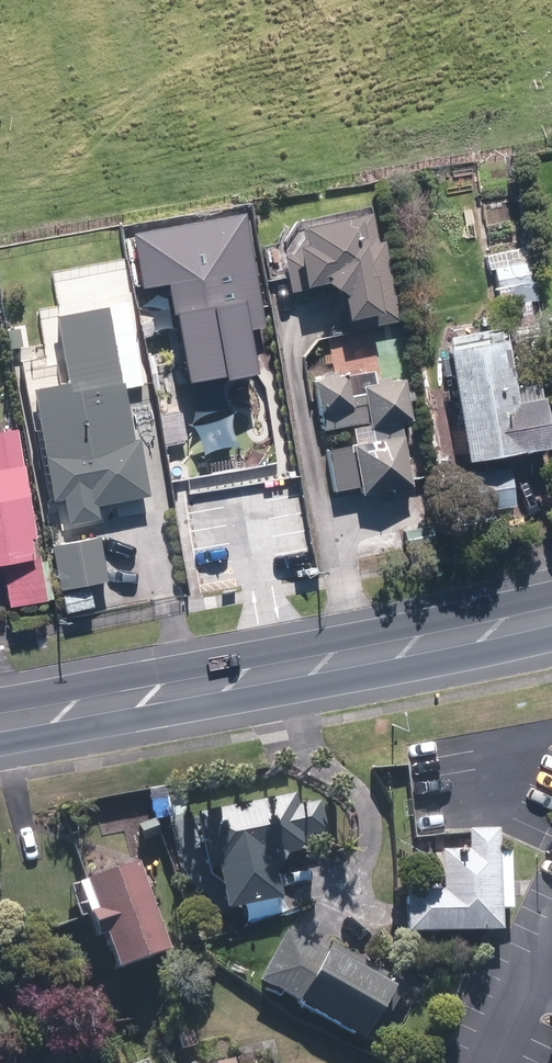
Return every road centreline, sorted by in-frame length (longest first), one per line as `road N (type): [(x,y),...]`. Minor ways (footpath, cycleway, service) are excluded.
road 1 (secondary): [(551,615),(435,645),(0,721)]

